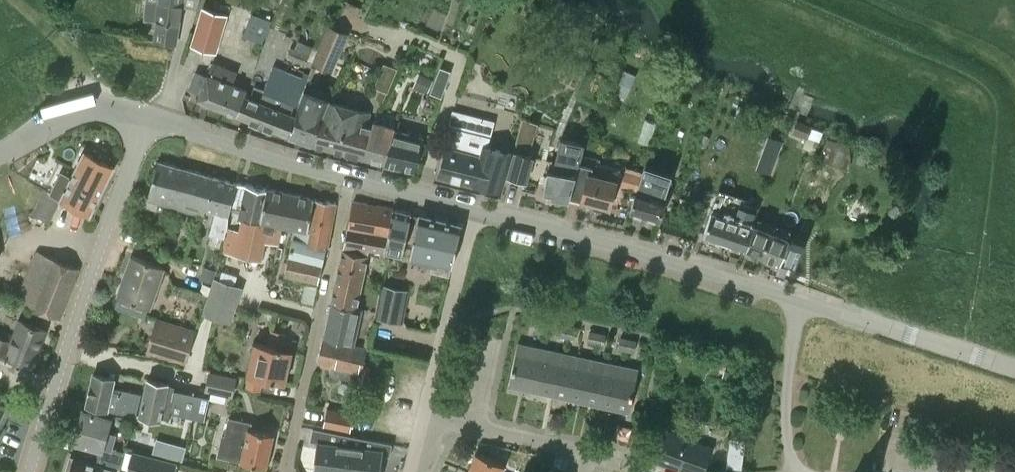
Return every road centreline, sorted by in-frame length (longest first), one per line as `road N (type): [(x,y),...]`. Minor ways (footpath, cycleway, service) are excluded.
road 1 (unclassified): [(1014,372),(476,209)]
road 2 (track): [(963,356),(987,261),(993,98),(796,0)]
road 3 (tertiary): [(29,471),(146,118)]
road 4 (residential): [(284,471),(349,180)]
road 5 (residential): [(476,209),(424,419)]
road 6 (unclassified): [(349,180),(146,118)]
road 7 (residential): [(582,471),(586,454),(424,419)]
road 8 (tertiary): [(146,118),(78,110),(0,151)]
road 9 (unclassified): [(476,209),(349,180)]

